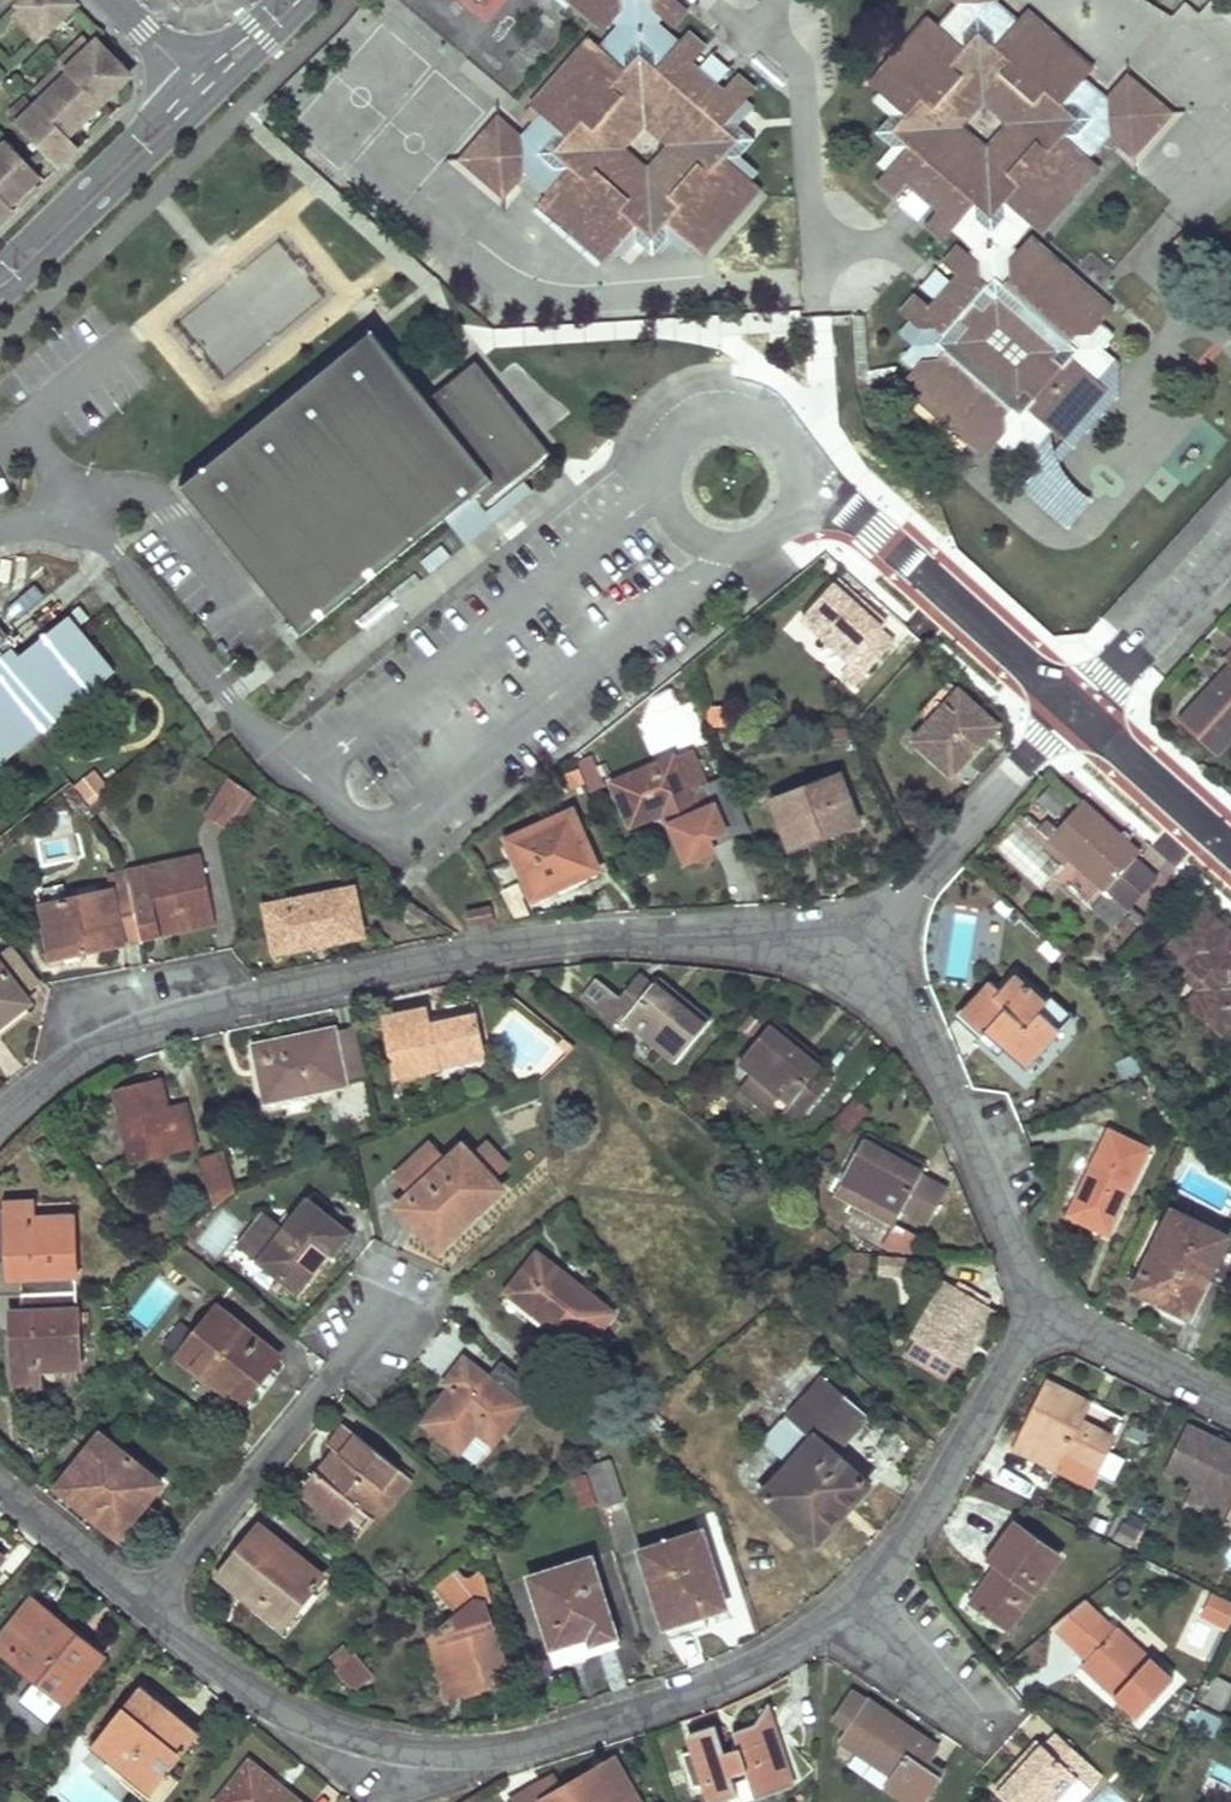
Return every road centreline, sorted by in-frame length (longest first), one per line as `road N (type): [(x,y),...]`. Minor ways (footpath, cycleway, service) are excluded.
road 1 (residential): [(867,945),(625,936),(280,992),(102,1045),(0,1115)]
road 2 (residential): [(146,1608),(248,1687),(312,1721),(382,1743),(474,1749),(543,1739),(713,1686),(847,1606)]
road 3 (residential): [(1041,1310),(918,1026),(867,945)]
road 4 (residential): [(146,1608),(377,1322)]
road 5 (residential): [(1075,710),(877,533),(792,482)]
road 6 (residential): [(787,457),(745,423),(708,425),(670,463),(670,504),(700,540),(747,544),(785,514),(792,482)]
road 7 (residential): [(847,1606),(934,1499),(1041,1310)]
road 8 (residential): [(1075,710),(867,945)]
road 9 (tertiary): [(0,300),(210,100)]
road 10 (tertiary): [(186,77),(0,264)]
road 11 (residential): [(1230,546),(1075,710)]
road 12 (residential): [(1041,1310),(1230,1403)]
road 13 (residential): [(1230,850),(1075,710)]
road 14 (residential): [(0,1488),(146,1608)]
road 15 (residential): [(847,1606),(968,1718)]
road 16 (tertiary): [(210,100),(311,0)]

